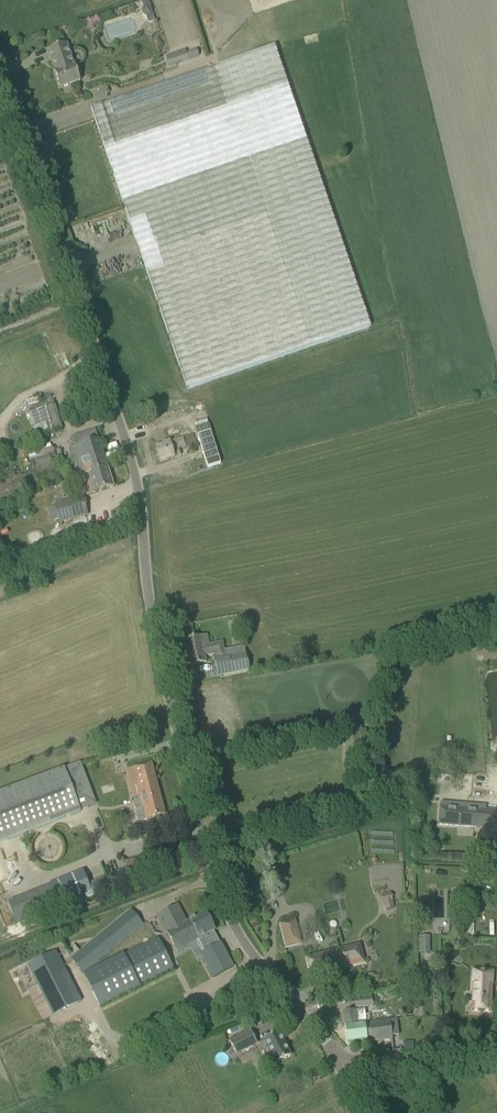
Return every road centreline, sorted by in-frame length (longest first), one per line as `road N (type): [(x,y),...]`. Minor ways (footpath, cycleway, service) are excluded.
road 1 (unclassified): [(344,1067),(262,966),(213,874),(169,717),(129,451),(49,181),(0,80)]
road 2 (unclassified): [(344,1067),(496,1062)]

